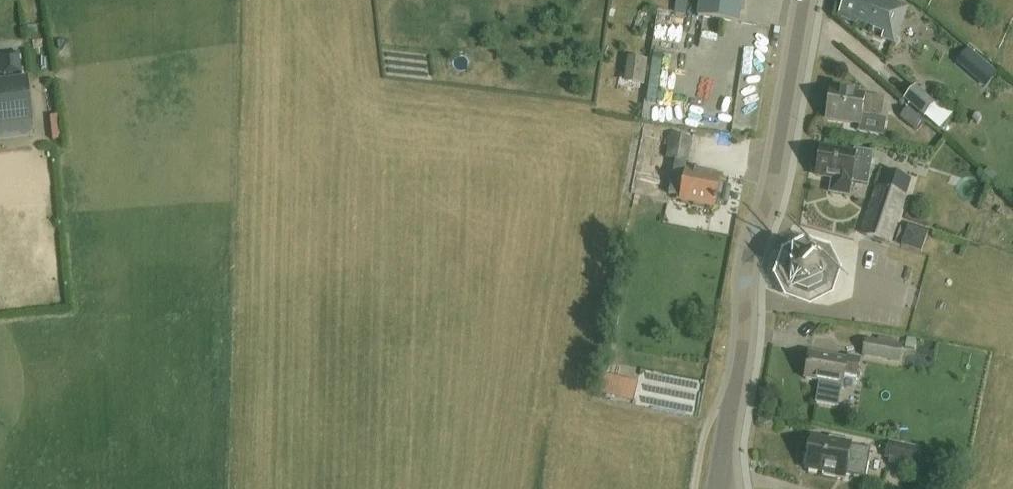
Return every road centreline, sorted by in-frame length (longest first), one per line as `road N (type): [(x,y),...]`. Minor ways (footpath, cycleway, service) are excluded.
road 1 (secondary): [(718,488),(742,354),(746,263),(772,179),(803,0)]

